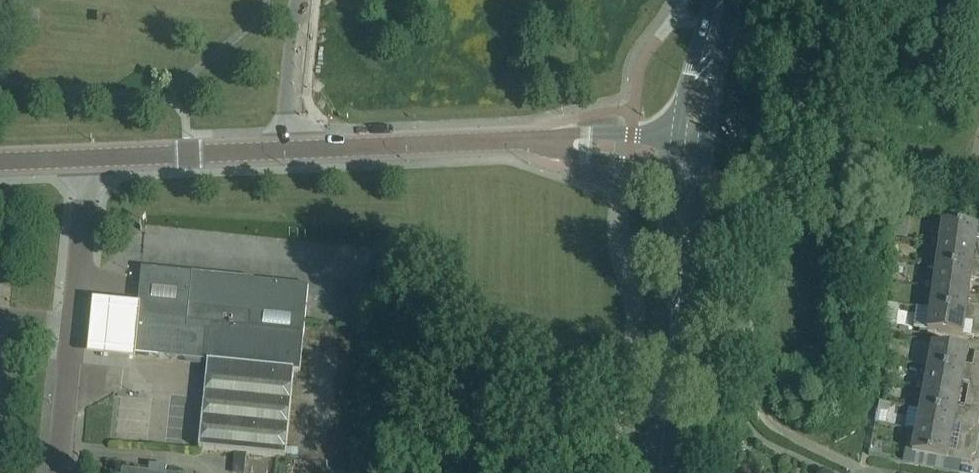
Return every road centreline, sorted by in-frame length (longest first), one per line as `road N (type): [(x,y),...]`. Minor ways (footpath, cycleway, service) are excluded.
road 1 (unclassified): [(978,189),(870,178),(821,156),(766,54),(714,27)]
road 2 (residential): [(60,472),(85,222),(82,160)]
road 3 (residential): [(539,141),(291,152)]
road 4 (residential): [(291,152),(82,160)]
road 5 (tertiary): [(659,472),(675,312)]
road 6 (residential): [(291,152),(308,0)]
road 7 (tertiary): [(675,312),(702,162)]
road 8 (tertiary): [(673,170),(666,270),(675,312)]
road 9 (residential): [(677,140),(600,134),(539,141)]
road 10 (residential): [(539,141),(673,170)]
road 11 (tertiary): [(702,162),(714,27)]
road 12 (tertiary): [(714,27),(690,78),(677,140)]

